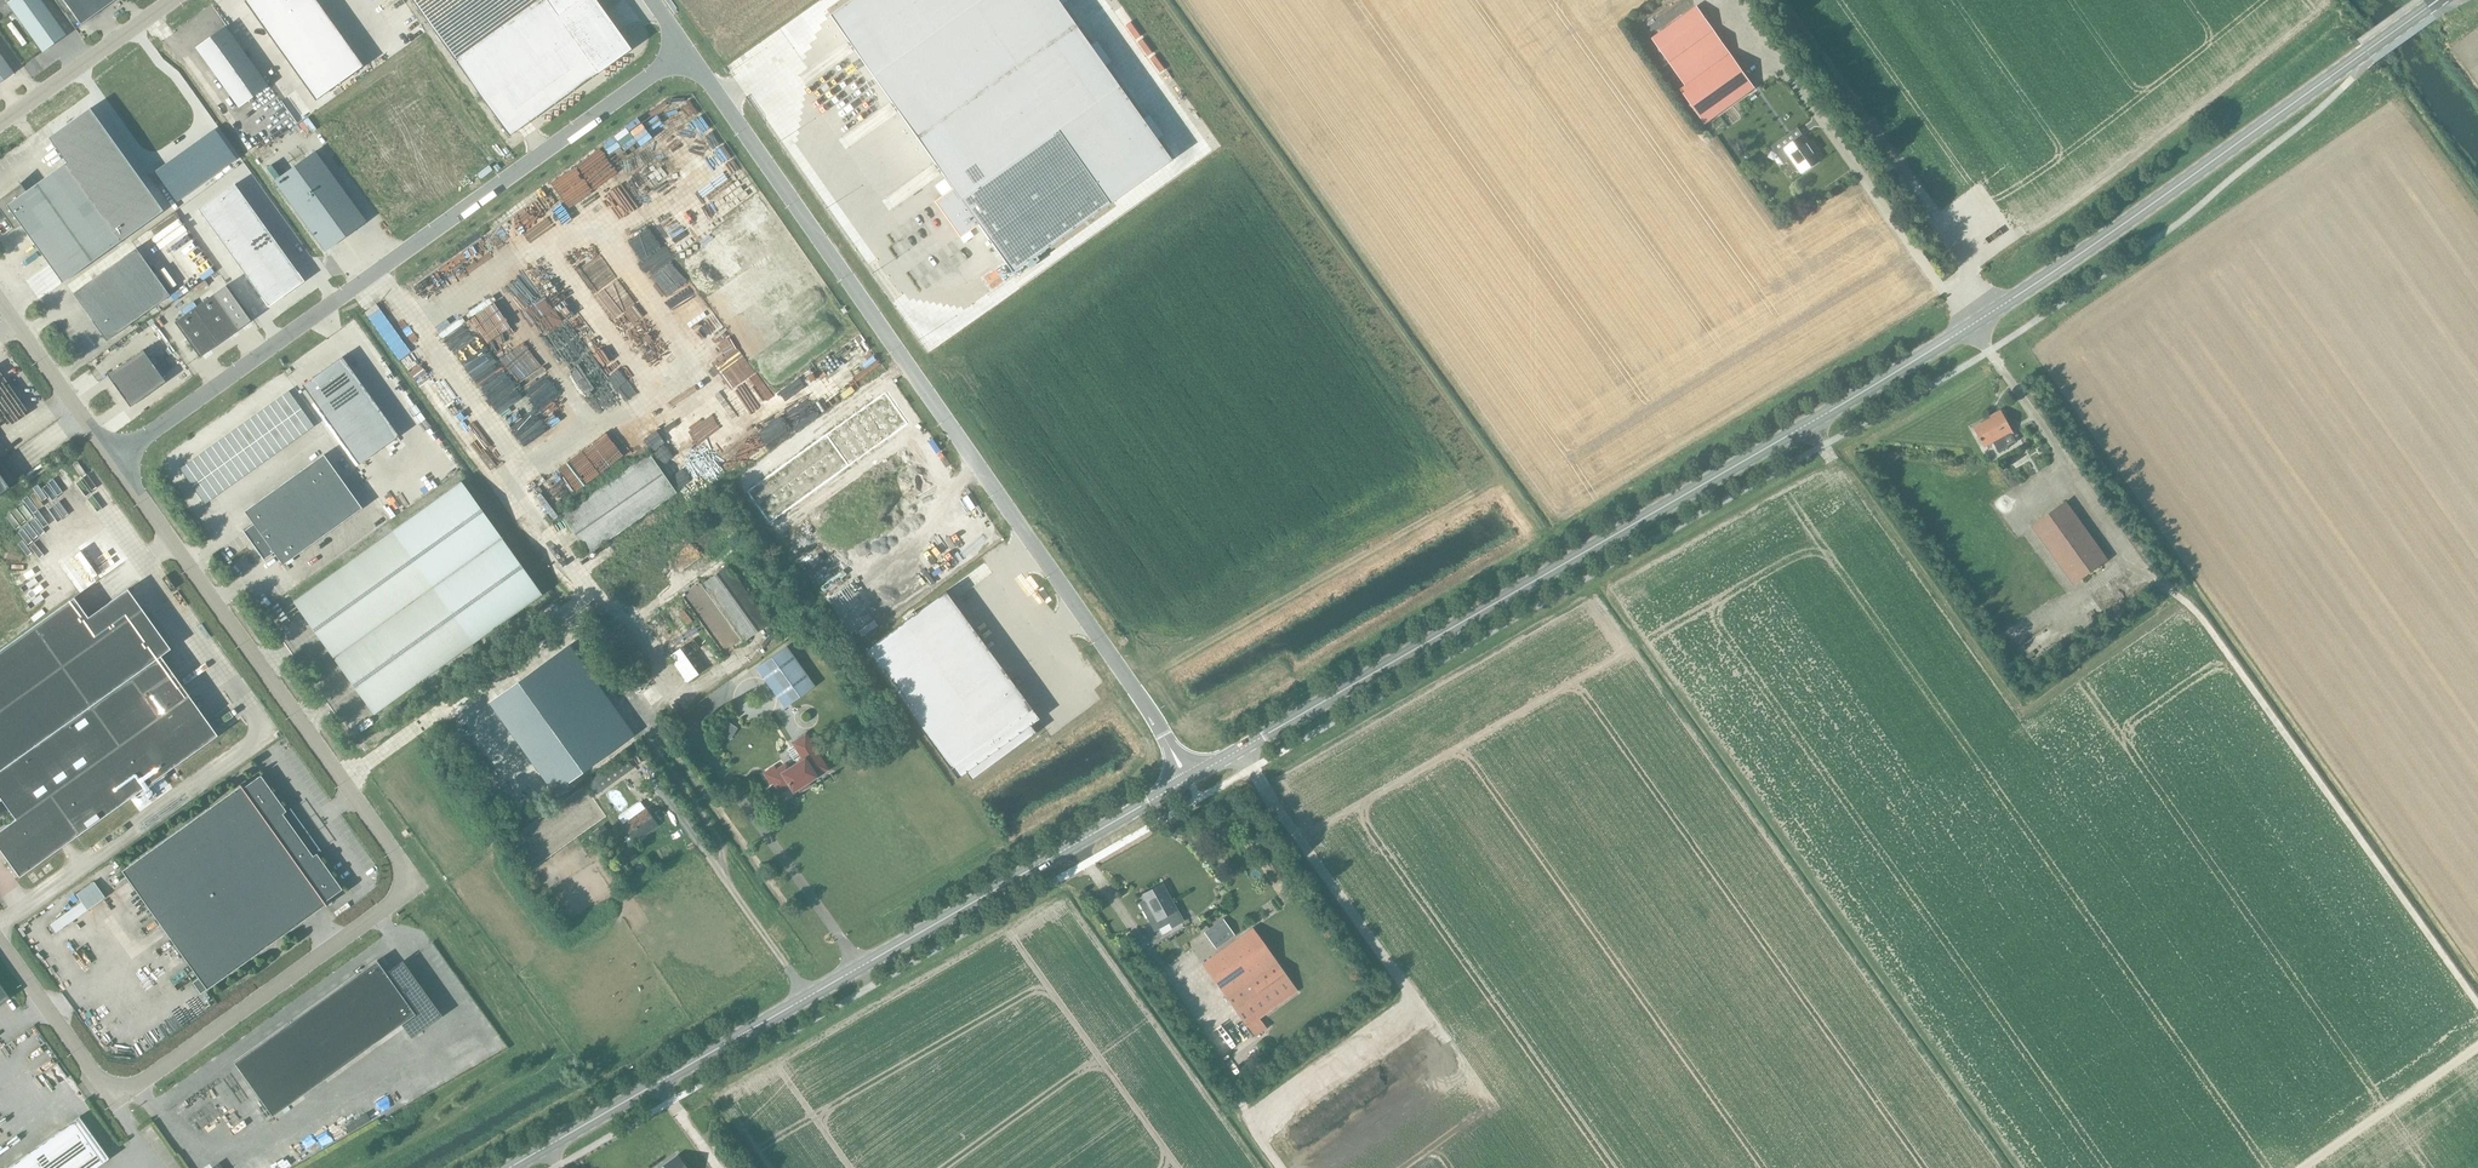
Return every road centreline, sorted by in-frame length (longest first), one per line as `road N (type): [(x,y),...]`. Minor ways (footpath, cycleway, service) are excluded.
road 1 (secondary): [(1195,779),(1776,445),(2035,285),(2439,0)]
road 2 (unclassified): [(1195,779),(687,49)]
road 3 (secondary): [(513,1167),(1195,779)]
road 4 (unclassified): [(116,459),(687,49)]
road 5 (unclassified): [(405,879),(393,904),(135,1089),(109,1085),(91,1070),(0,945)]
road 6 (unclassified): [(405,879),(385,839),(116,459)]
road 7 (unclassified): [(0,126),(171,0)]
road 8 (unclassified): [(116,459),(0,302)]

